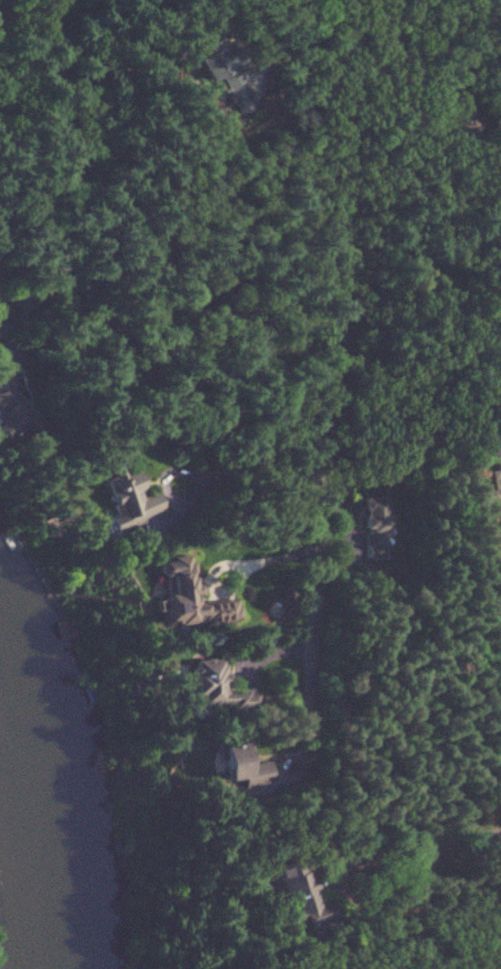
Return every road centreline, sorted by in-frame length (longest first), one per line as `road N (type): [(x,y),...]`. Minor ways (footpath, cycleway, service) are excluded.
road 1 (residential): [(299,0),(297,47),(313,138),(346,223),(345,292),(337,310),(255,376),(204,387),(130,359),(77,266),(71,197),(79,114),(49,15)]
road 2 (residential): [(337,310),(317,462),(308,617),(313,708)]

